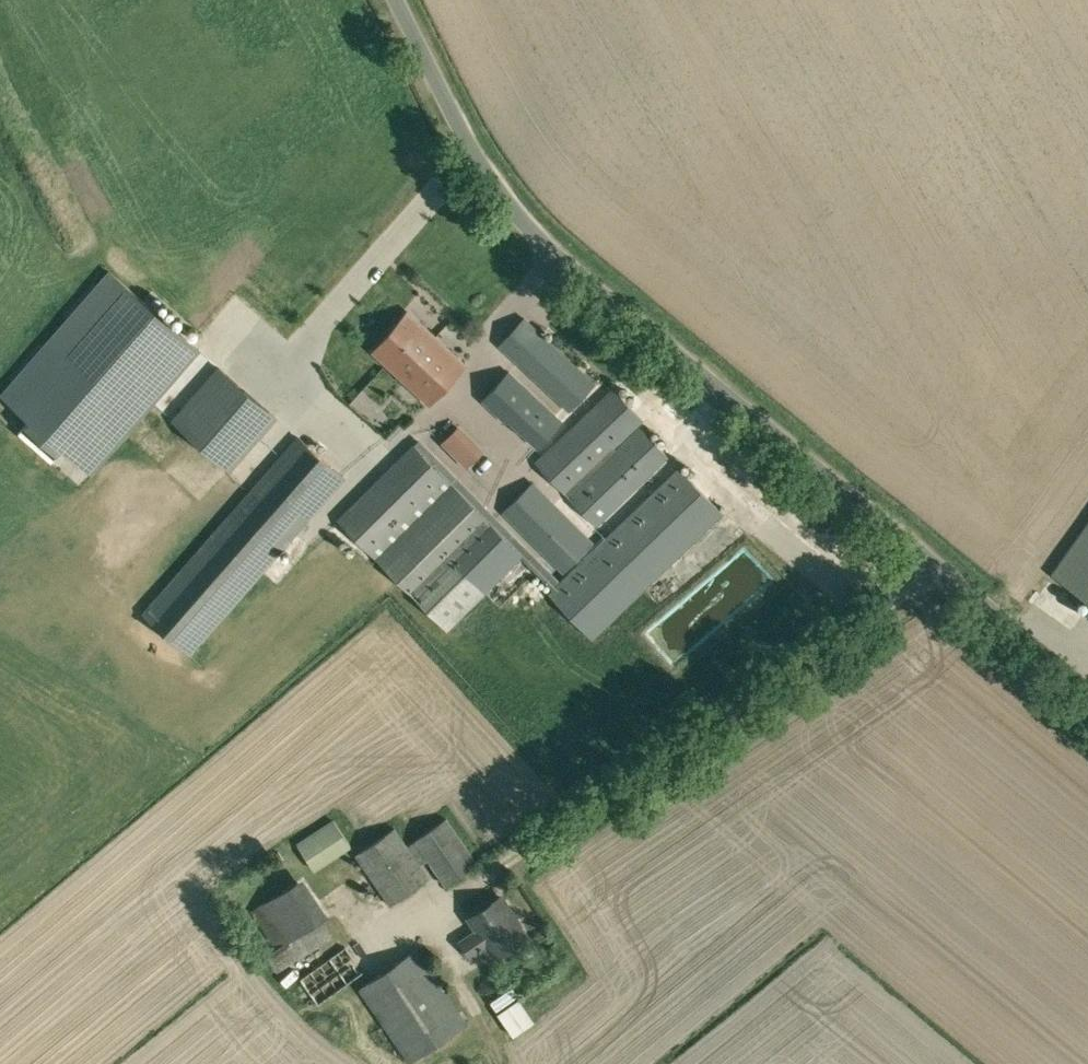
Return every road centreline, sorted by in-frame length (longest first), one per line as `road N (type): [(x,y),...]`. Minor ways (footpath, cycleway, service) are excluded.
road 1 (unclassified): [(1087,694),(512,214),(396,0)]
road 2 (track): [(498,869),(937,572)]

